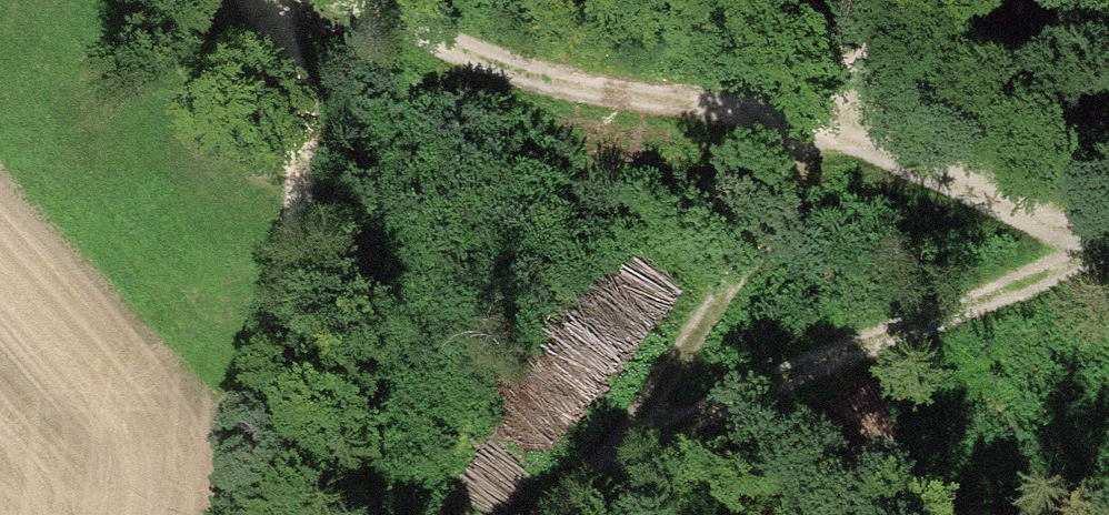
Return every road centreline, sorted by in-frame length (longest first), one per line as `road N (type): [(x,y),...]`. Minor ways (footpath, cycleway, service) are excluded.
road 1 (track): [(1108,229),(820,133),(491,69),(367,9),(328,0)]
road 2 (track): [(561,514),(613,466),(862,346),(1108,244)]
road 3 (track): [(613,466),(820,133),(904,15),(925,0)]
road 4 (track): [(276,0),(294,93),(297,187),(236,514)]

